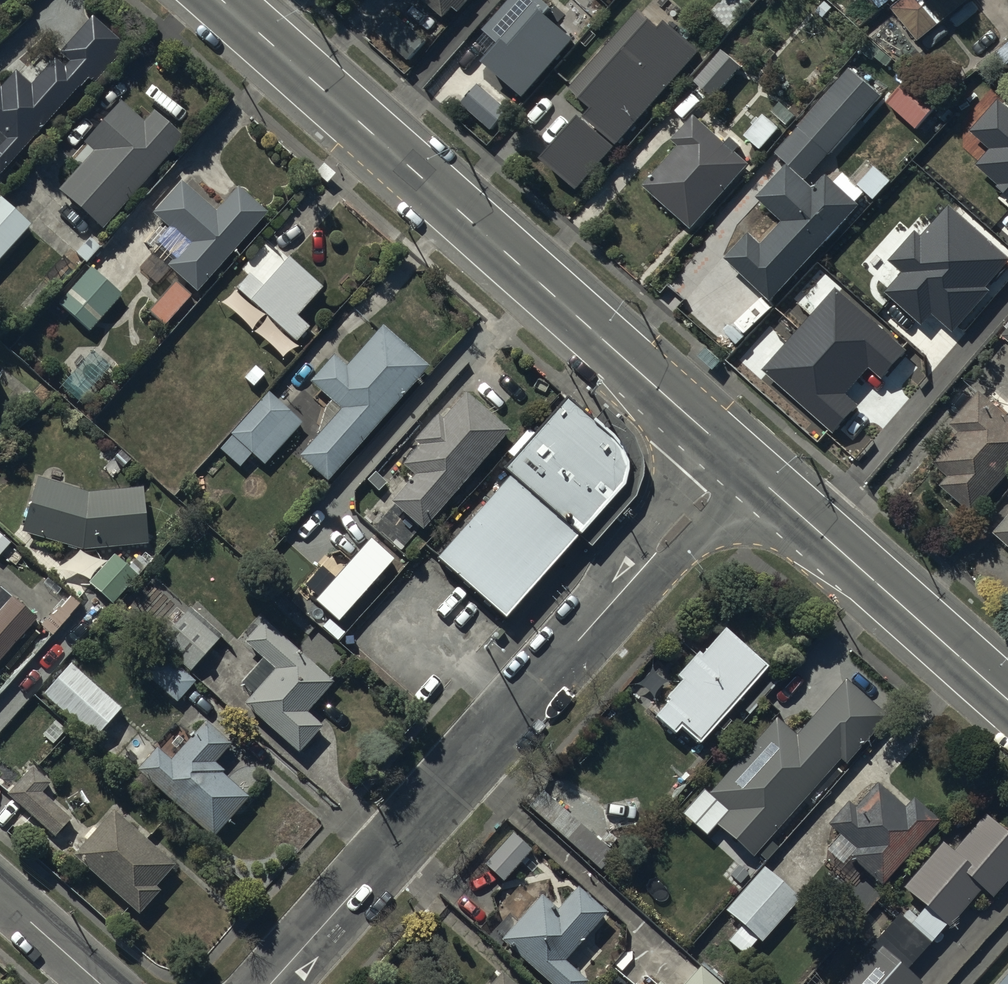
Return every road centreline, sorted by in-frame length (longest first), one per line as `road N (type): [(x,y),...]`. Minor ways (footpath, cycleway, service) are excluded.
road 1 (residential): [(739,462),(267,983)]
road 2 (secondary): [(221,0),(739,462)]
road 3 (secondary): [(739,462),(1007,693)]
road 4 (residential): [(0,888),(110,983)]

